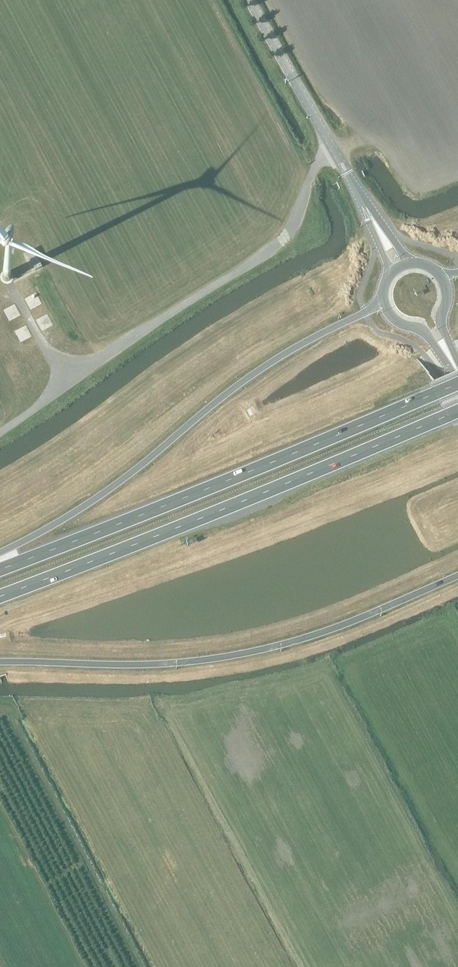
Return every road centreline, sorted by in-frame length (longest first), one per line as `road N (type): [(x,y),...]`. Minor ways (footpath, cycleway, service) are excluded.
road 1 (trunk): [(457,383),(0,569)]
road 2 (trunk): [(0,596),(457,411)]
road 3 (trunk): [(0,662),(172,664),(233,655),(340,626),(457,575)]
road 4 (trunk): [(384,303),(276,359),(91,502),(0,553)]
road 5 (tertiary): [(250,0),(367,210)]

